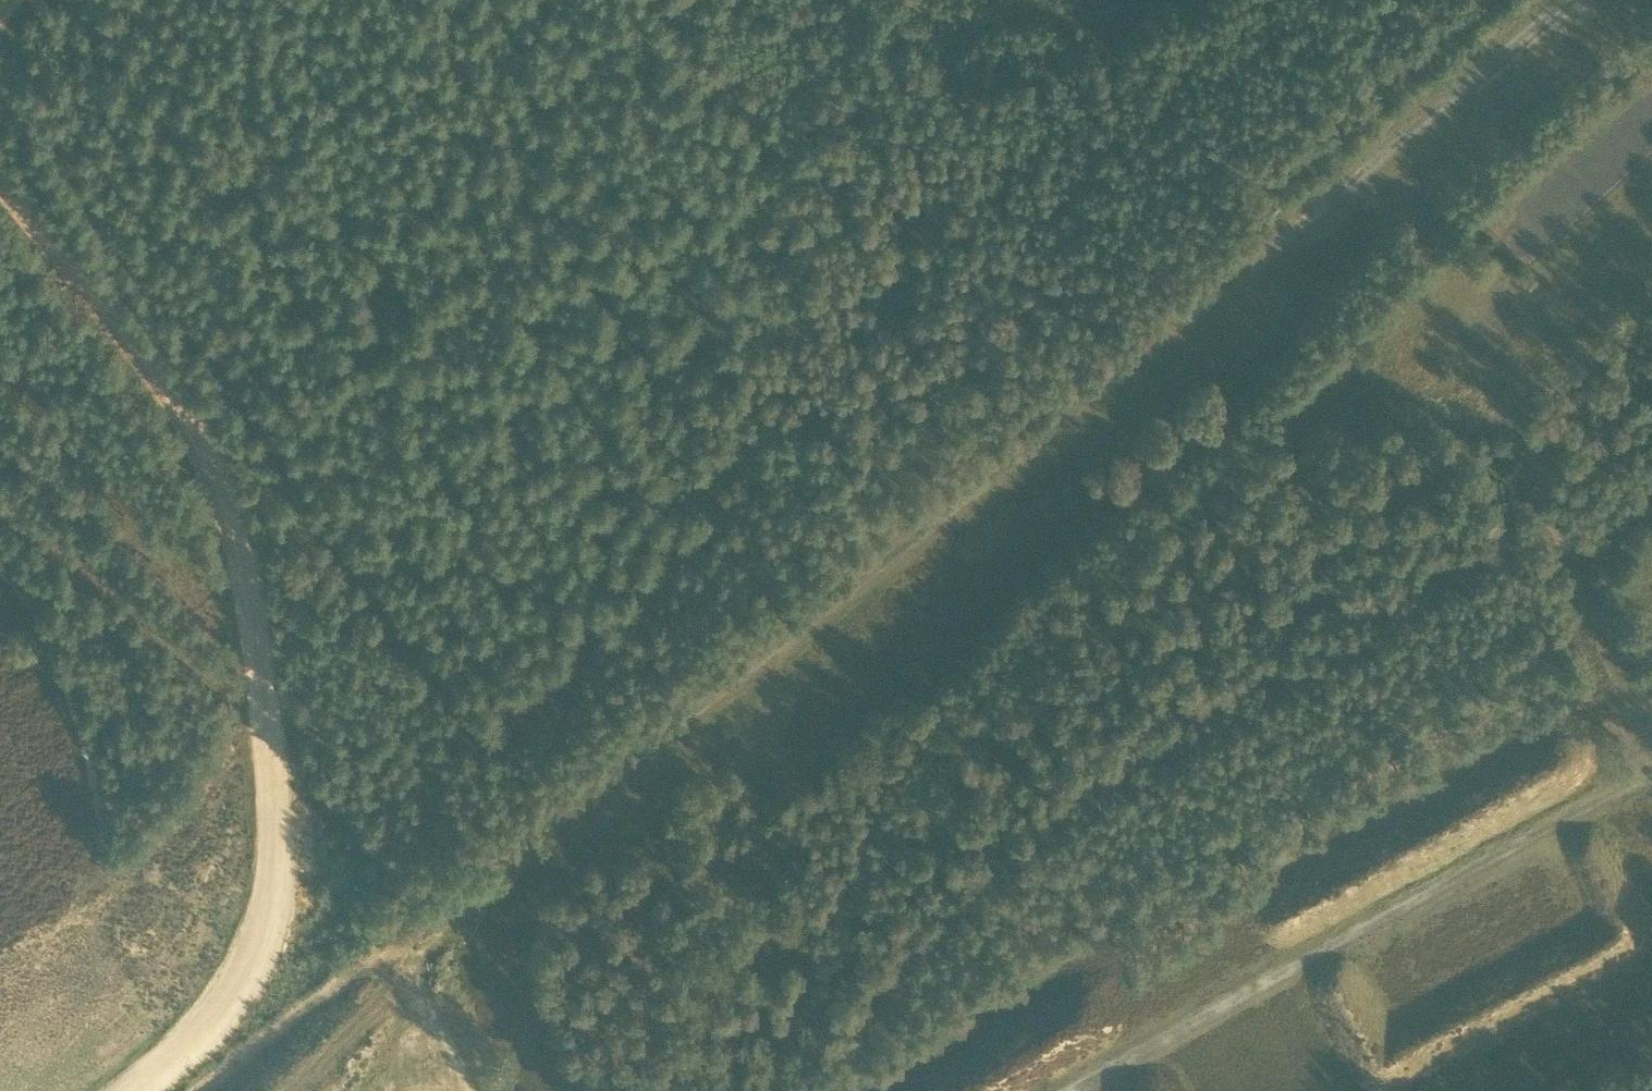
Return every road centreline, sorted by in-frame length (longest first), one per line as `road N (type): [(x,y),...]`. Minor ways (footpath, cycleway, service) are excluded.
road 1 (track): [(0,162),(115,299),(184,400),(241,553),(261,650),(265,847),(256,922),(207,1034),(136,1090)]
road 2 (track): [(1053,1090),(1651,755)]

